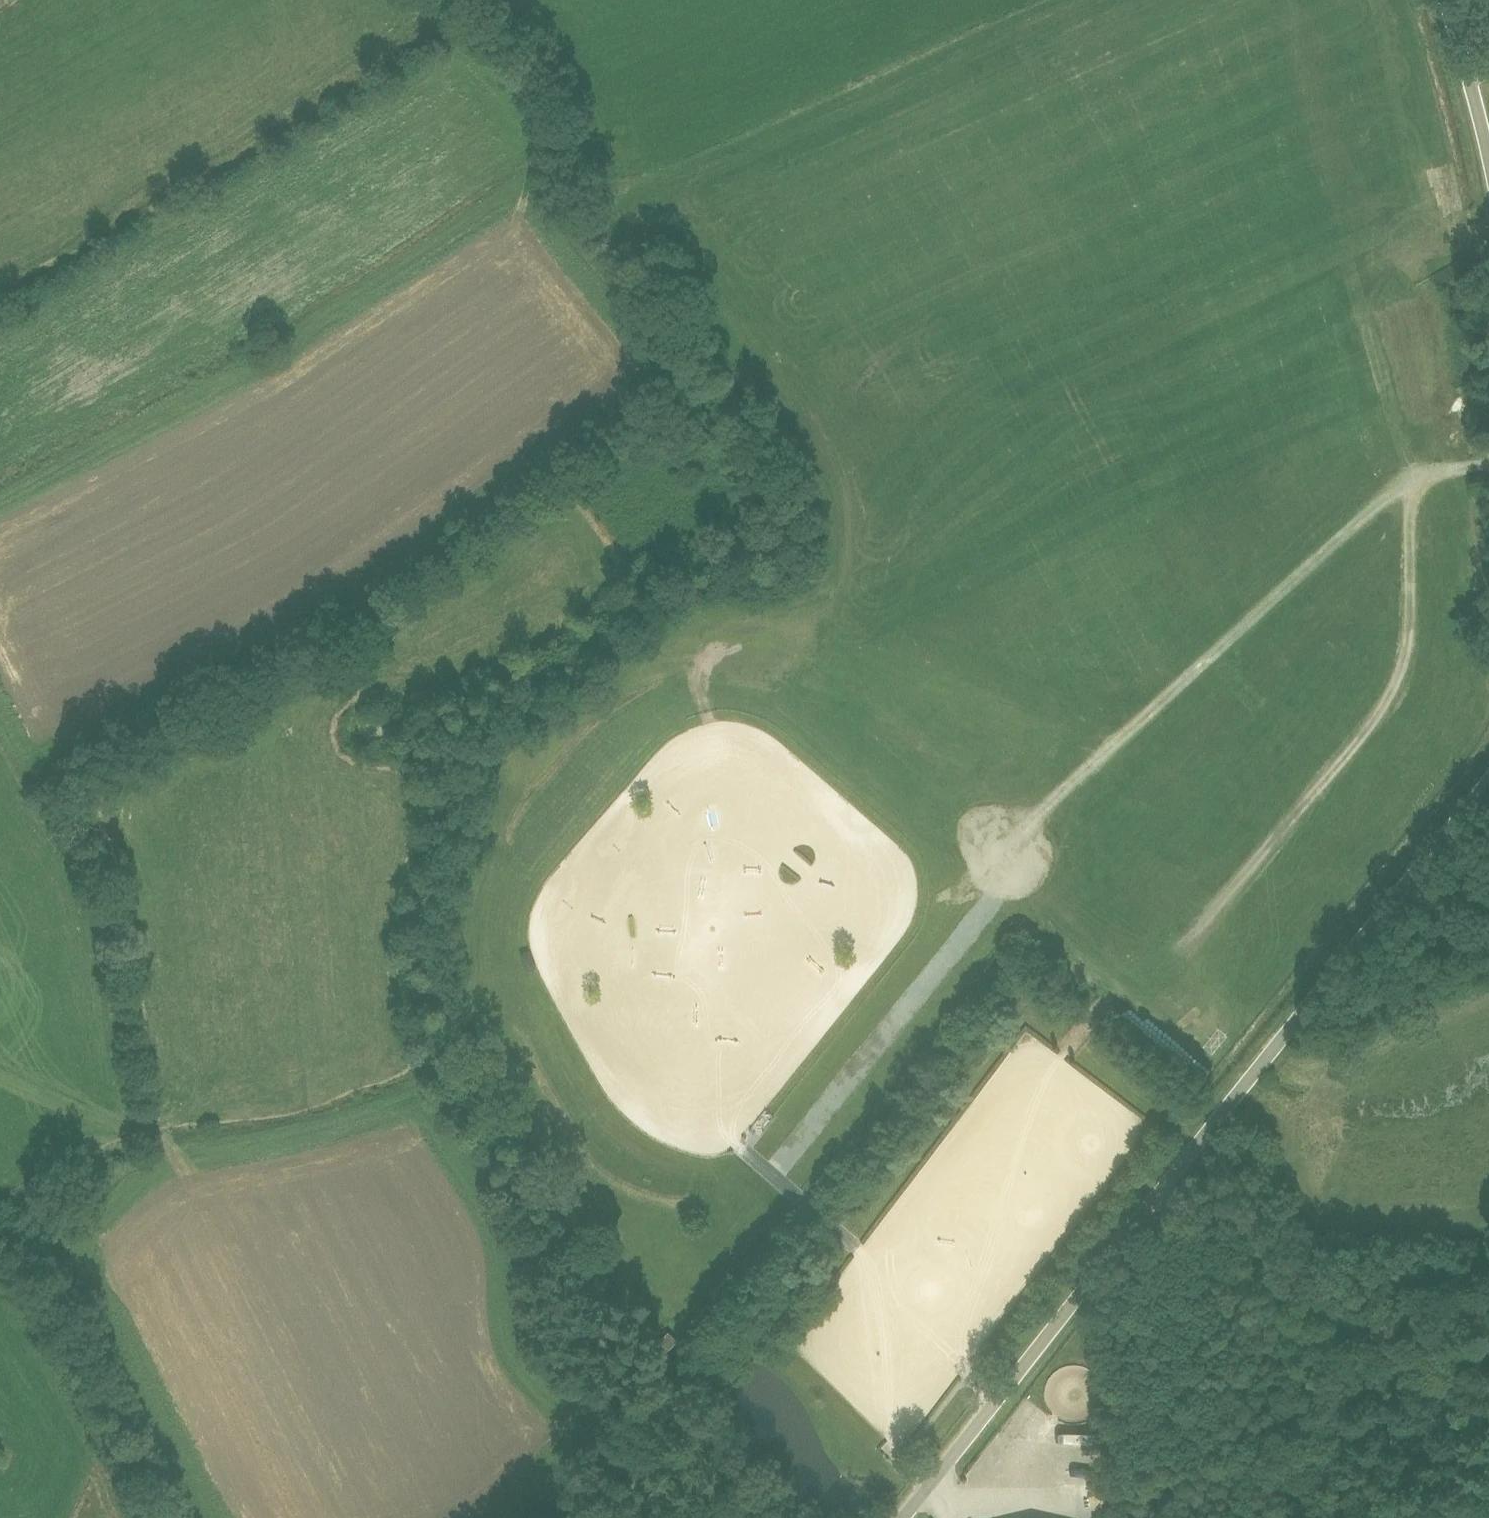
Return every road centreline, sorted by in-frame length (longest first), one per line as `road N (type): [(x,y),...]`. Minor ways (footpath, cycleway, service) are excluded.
road 1 (unclassified): [(905,1517),(1488,785)]
road 2 (unclassified): [(1488,161),(1444,0)]

